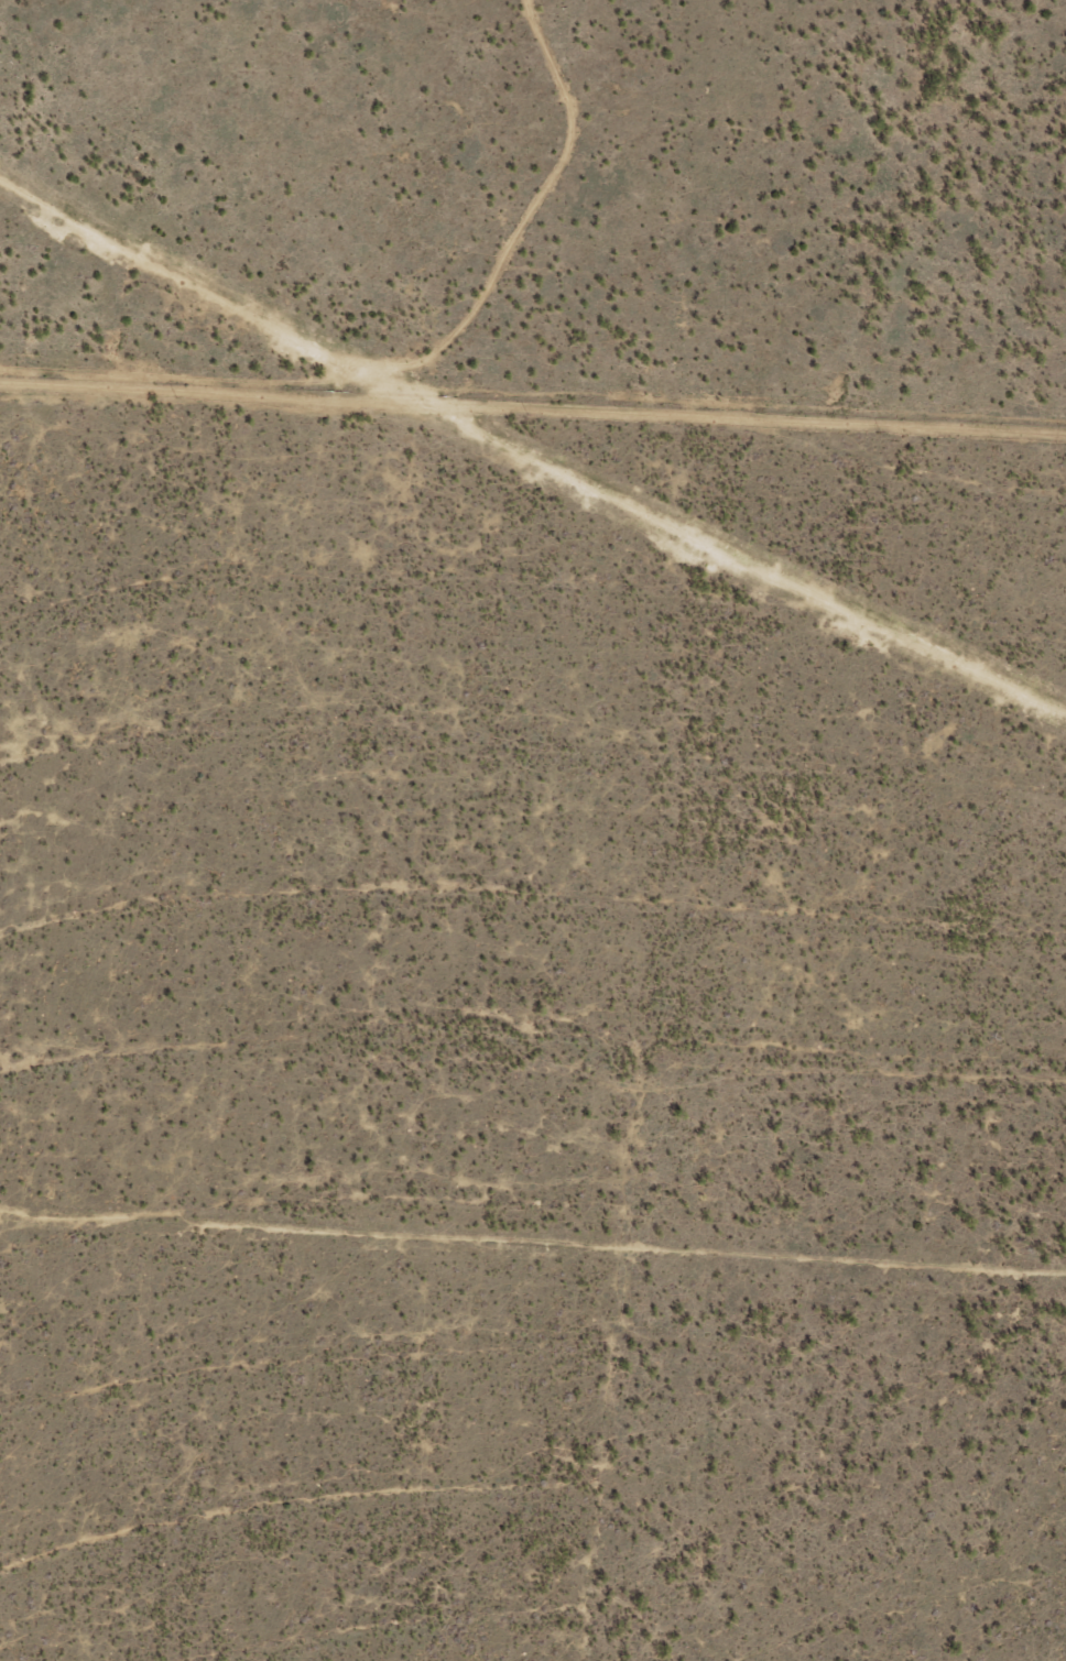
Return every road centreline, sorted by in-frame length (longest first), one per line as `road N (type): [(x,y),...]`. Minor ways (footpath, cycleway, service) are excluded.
road 1 (track): [(1065,1527),(1012,1553),(924,1626),(815,1660)]

